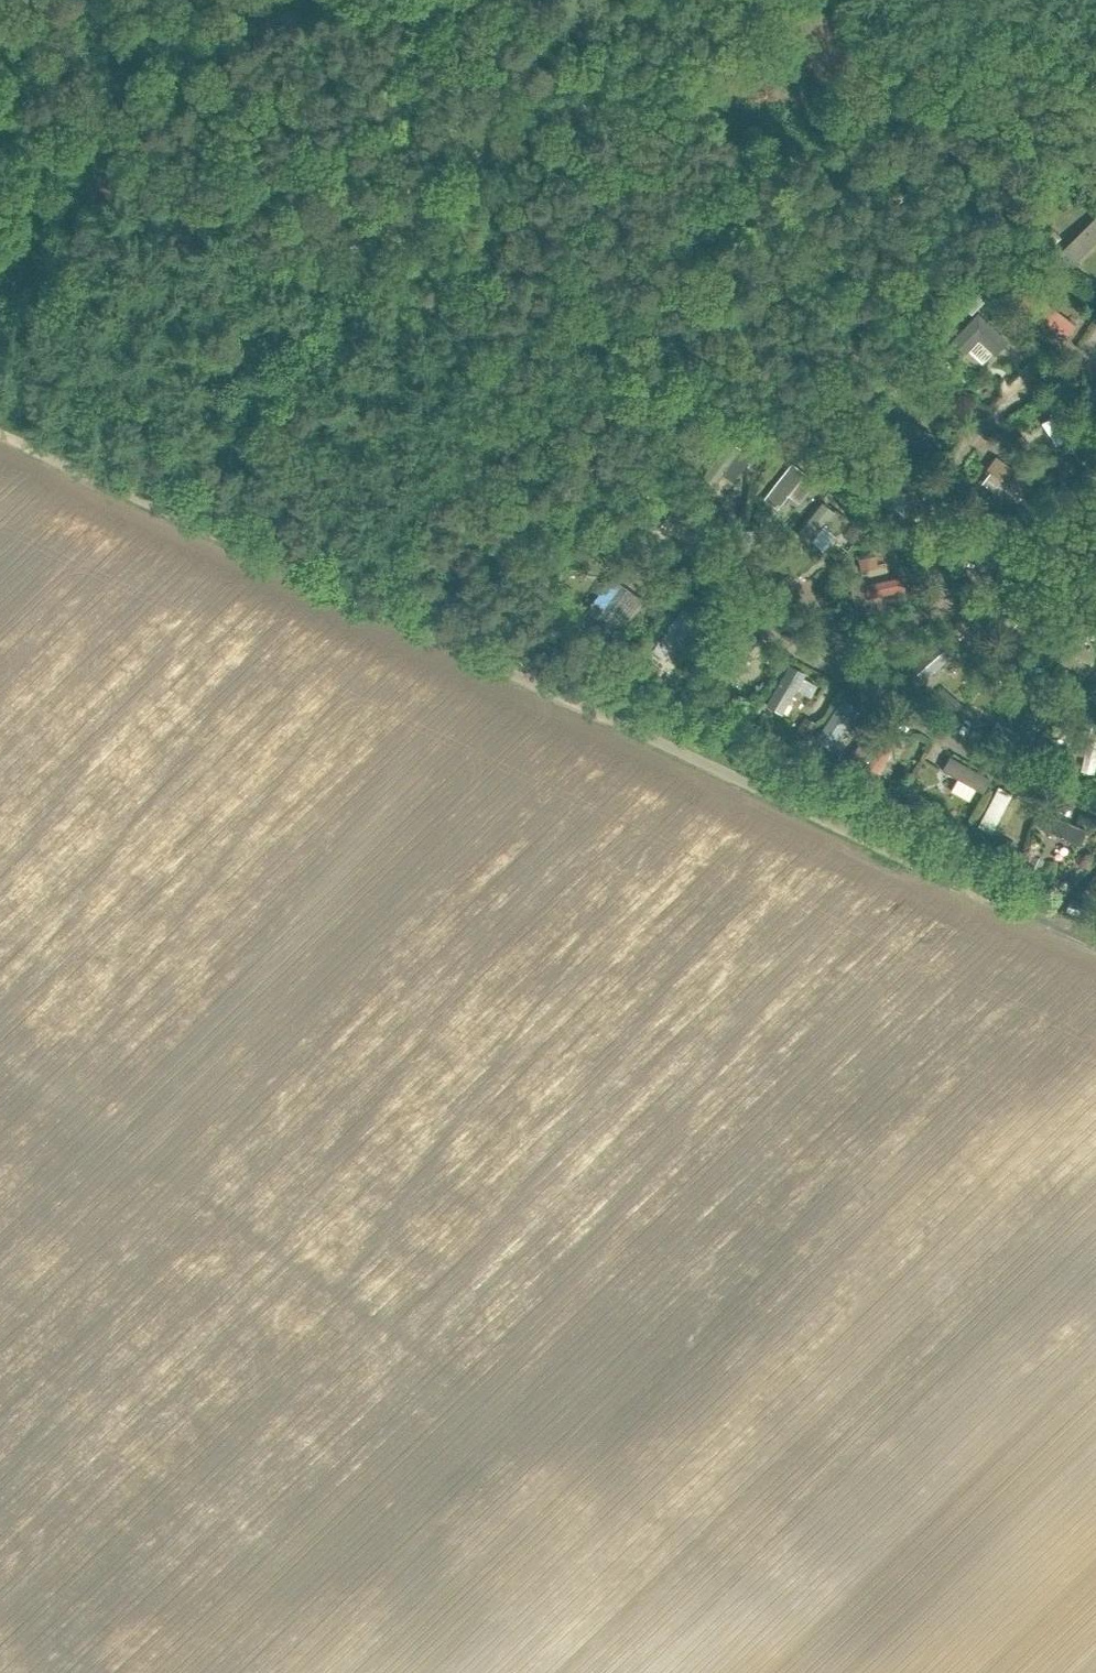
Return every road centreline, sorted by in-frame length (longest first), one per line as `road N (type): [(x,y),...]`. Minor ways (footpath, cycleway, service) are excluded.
road 1 (unclassified): [(1095,946),(0,434)]

